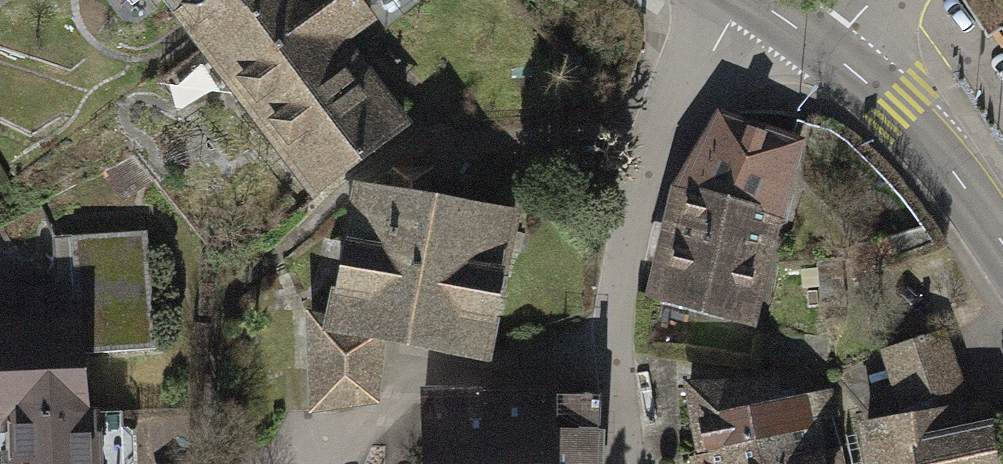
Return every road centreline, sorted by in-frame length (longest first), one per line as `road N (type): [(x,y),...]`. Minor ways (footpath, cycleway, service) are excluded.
road 1 (residential): [(746,0),(696,72),(632,225),(614,333),(636,456)]
road 2 (secondary): [(1002,260),(891,106),(820,49)]

